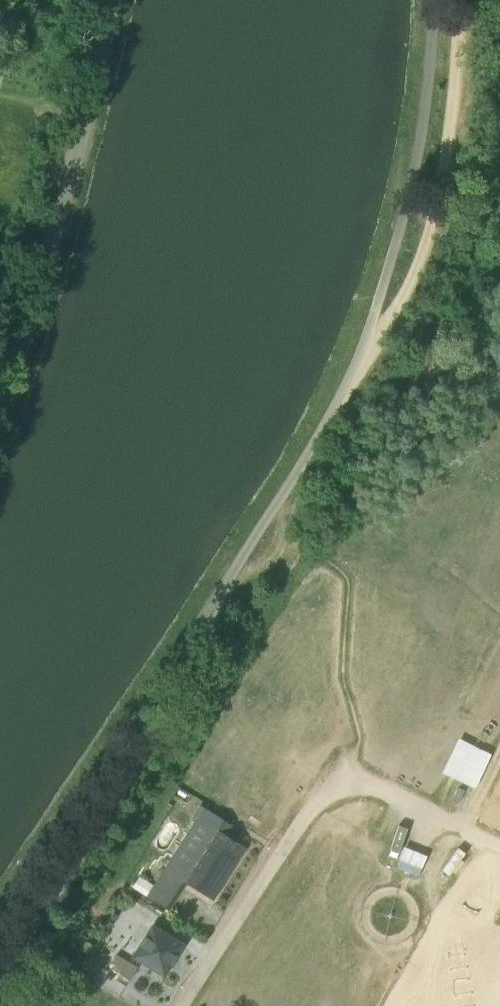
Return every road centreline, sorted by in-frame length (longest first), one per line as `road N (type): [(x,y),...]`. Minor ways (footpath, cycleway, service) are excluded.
road 1 (unclassified): [(343,387),(214,606),(112,805),(0,974)]
road 2 (unclassified): [(112,0),(88,116),(0,416)]
road 3 (track): [(343,387),(378,345),(429,224),(445,154),(460,0)]
road 4 (track): [(284,852),(310,810),(352,784),(380,785),(499,842)]
road 5 (unclassified): [(184,1005),(284,852)]

